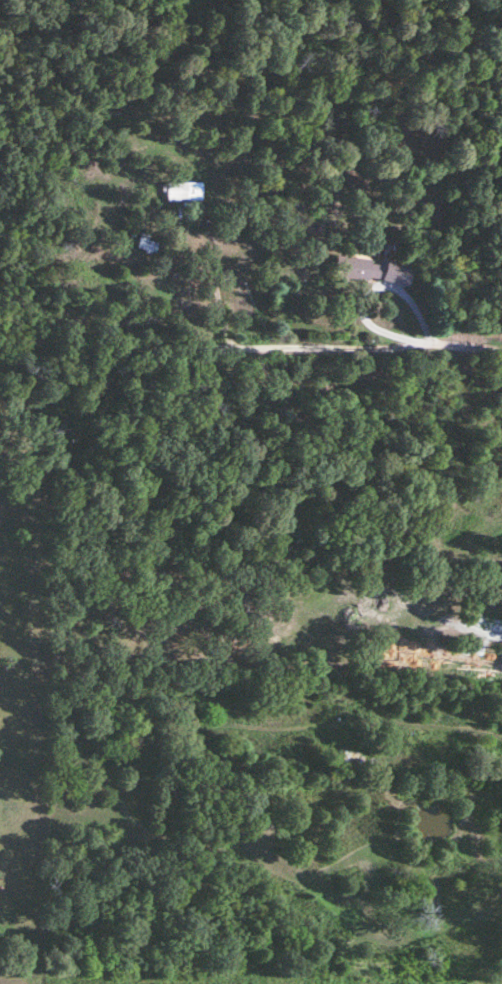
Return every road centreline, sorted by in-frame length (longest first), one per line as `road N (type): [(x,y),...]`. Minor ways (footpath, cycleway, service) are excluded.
road 1 (residential): [(501,341),(0,339)]

